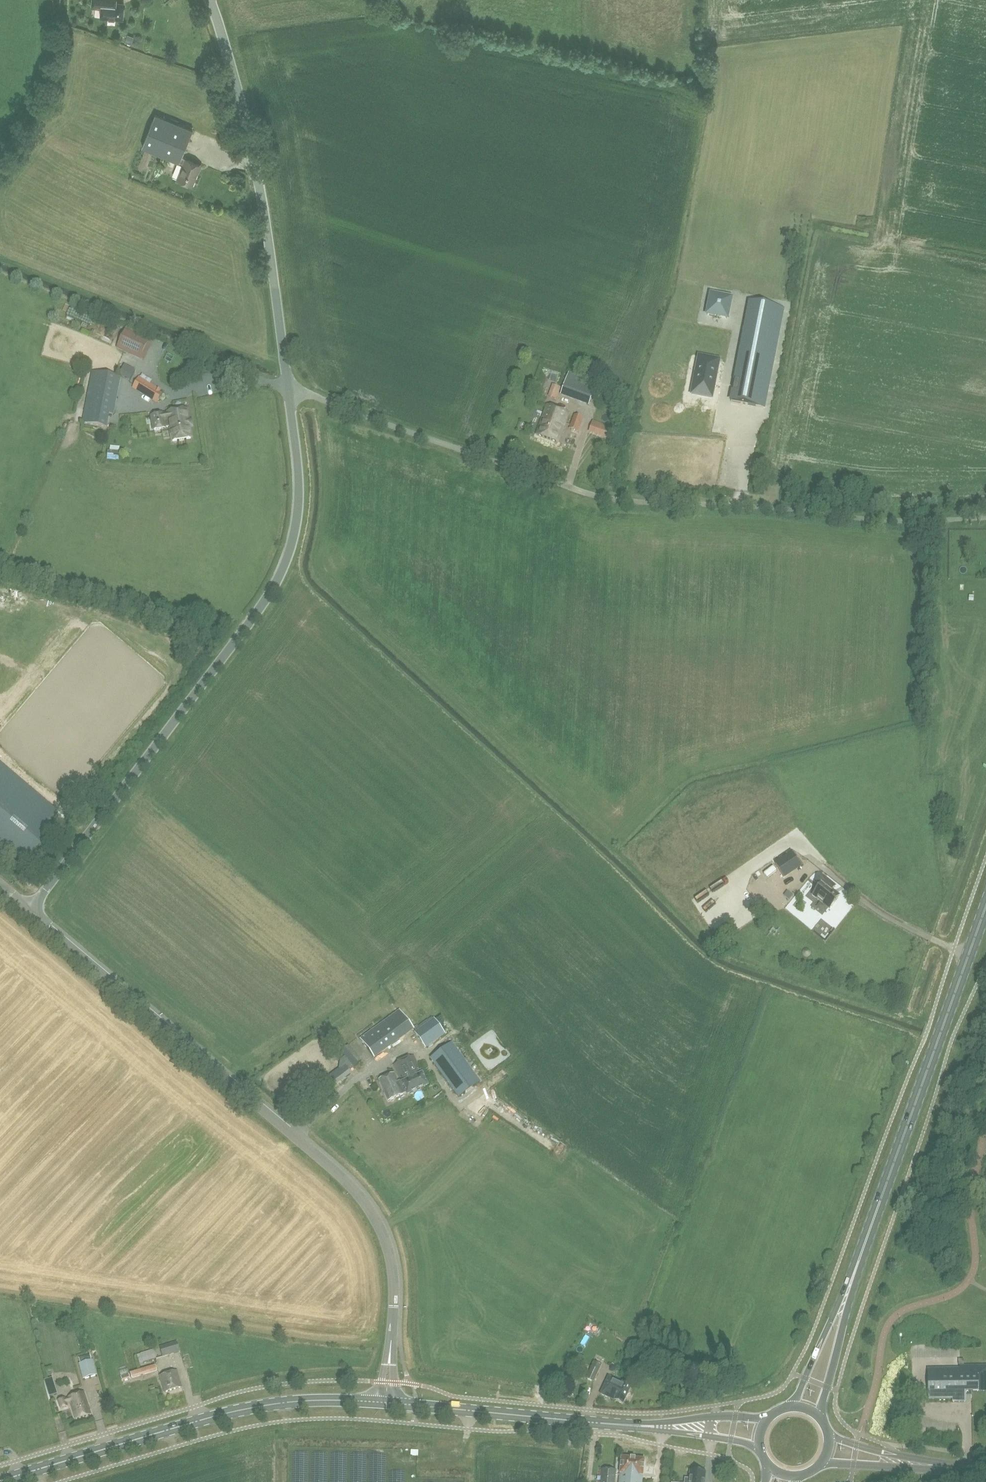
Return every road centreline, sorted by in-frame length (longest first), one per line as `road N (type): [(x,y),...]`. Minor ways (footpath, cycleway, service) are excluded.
road 1 (unclassified): [(985,518),(889,520),(610,499),(287,388)]
road 2 (unclassified): [(28,911),(280,576),(299,492),(287,388)]
road 3 (tertiary): [(391,1346),(389,1250),(358,1194),(28,911)]
road 4 (unclassified): [(287,388),(259,181),(210,0)]
road 5 (secondary): [(0,1481),(238,1410),(379,1402)]
road 6 (primary): [(859,1261),(985,906)]
road 7 (secondary): [(393,1403),(641,1426)]
road 8 (primary): [(820,1419),(859,1261)]
road 9 (primary): [(859,1261),(788,1407)]
road 10 (secondary): [(769,1416),(641,1426)]
road 11 (secondary): [(641,1426),(760,1451)]

